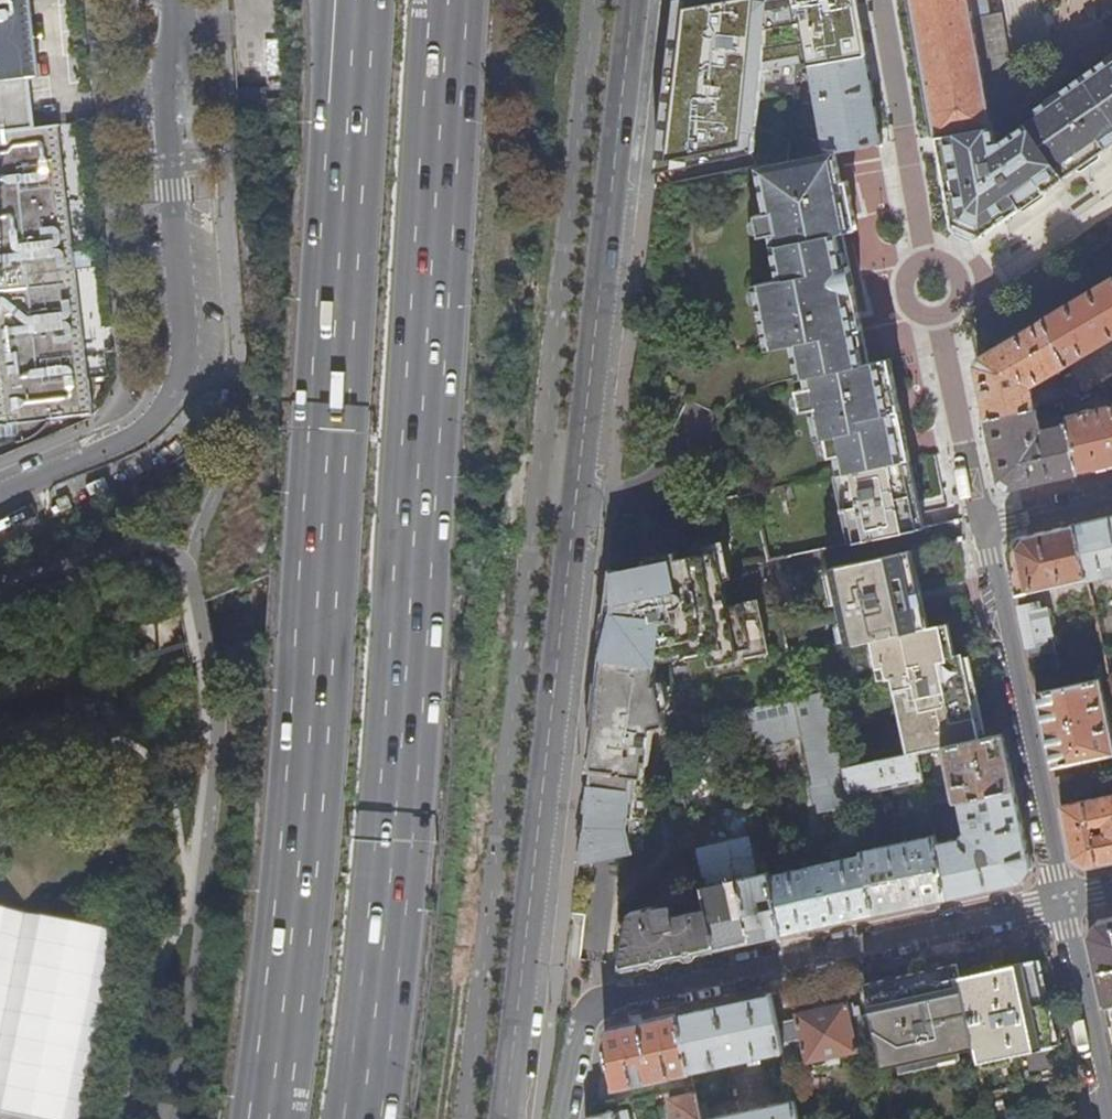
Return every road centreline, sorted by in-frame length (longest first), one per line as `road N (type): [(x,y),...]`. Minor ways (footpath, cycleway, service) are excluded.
road 1 (tertiary): [(634,0),(501,1118)]
road 2 (trunk): [(367,1118),(399,780),(450,0)]
road 3 (trunk): [(351,144),(311,760),(270,1118)]
road 4 (residential): [(0,498),(161,424),(182,389),(165,77),(172,0)]
road 5 (residential): [(565,1118),(586,1012),(602,1001),(1059,903)]
road 6 (residential): [(982,527),(1059,903)]
road 7 (residential): [(928,259),(881,0)]
road 8 (residential): [(1059,903),(1107,1118)]
road 9 (residential): [(982,527),(940,315)]
road 10 (trunk): [(331,0),(351,144)]
road 11 (trunk): [(359,0),(351,144)]
road 12 (residential): [(1111,498),(982,527)]

